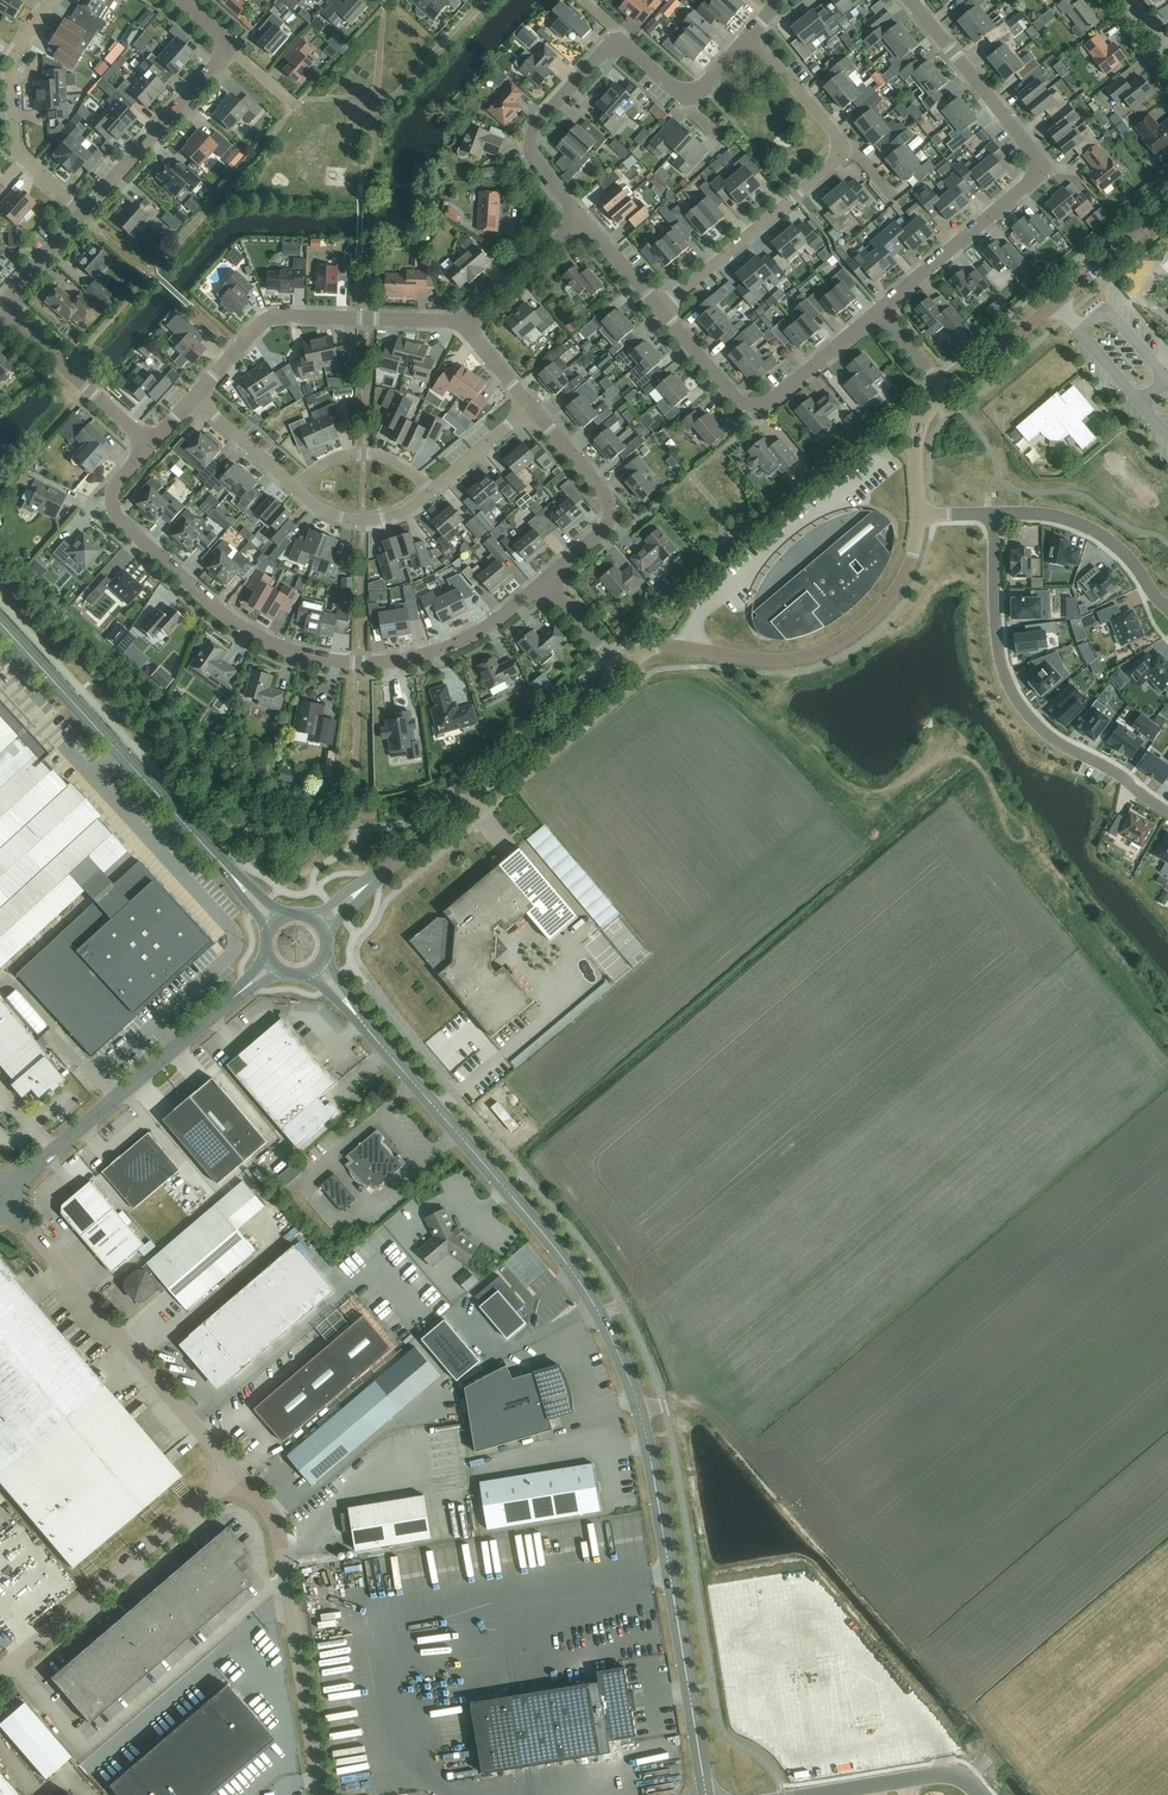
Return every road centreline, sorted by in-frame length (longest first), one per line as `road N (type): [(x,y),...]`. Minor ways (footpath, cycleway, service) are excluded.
road 1 (residential): [(546,581),(497,621),(433,653),(342,662),(275,645),(216,608),(120,519),(115,489),(148,444)]
road 2 (tertiary): [(642,1413),(624,1363),(568,1265),(316,967)]
road 3 (residential): [(878,314),(1036,179),(1036,157),(908,0)]
road 4 (tertiary): [(275,923),(0,623)]
road 5 (unclassified): [(318,924),(622,671)]
road 6 (tertiary): [(708,1794),(642,1413)]
road 7 (unclassified): [(622,671),(663,646),(770,661),(841,642),(898,588),(919,514)]
road 8 (residential): [(1167,811),(1053,739),(1011,688),(996,617),(994,513)]
road 9 (unclassified): [(237,1475),(2,1198)]
road 10 (unclassified): [(2,1198),(274,963)]
road 11 (unclassified): [(322,1794),(278,1528),(237,1475)]
road 12 (unclassified): [(0,1672),(237,1475)]
road 13 (residential): [(196,397),(271,317),(464,323)]
road 14 (residential): [(660,308),(739,403),(756,407),(878,314)]
road 15 (unclassified): [(949,393),(1167,208)]
road 16 (residential): [(84,213),(15,145),(14,57),(49,0)]
road 17 (residential): [(660,308),(848,147)]
road 18 (residential): [(546,581),(605,529),(611,505),(531,407)]
road 19 (residential): [(582,218),(533,155),(532,138),(617,45)]
road 20 (residential): [(84,213),(231,47)]
road 21 (residential): [(1167,609),(1128,558),(1088,528),(1048,515),(994,513)]
road 22 (residential): [(148,444),(0,312)]
road 23 (unclassified): [(980,1794),(957,1769),(809,1794)]
road 24 (residential): [(617,45),(630,45),(693,94),(750,36)]
road 25 (residential): [(431,492),(395,461),(364,455),(325,463),(294,491)]
road 26 (residential): [(464,323),(582,218)]
road 27 (residential): [(294,491),(334,516),(363,522),(394,518),(431,492)]
road 28 (residential): [(848,147),(750,36)]
road 29 (residential): [(294,491),(196,397)]
road 30 (unclassified): [(919,514),(918,440),(927,415),(949,393)]
road 31 (residential): [(431,492),(531,407)]
road 32 (residential): [(0,310),(84,213)]

